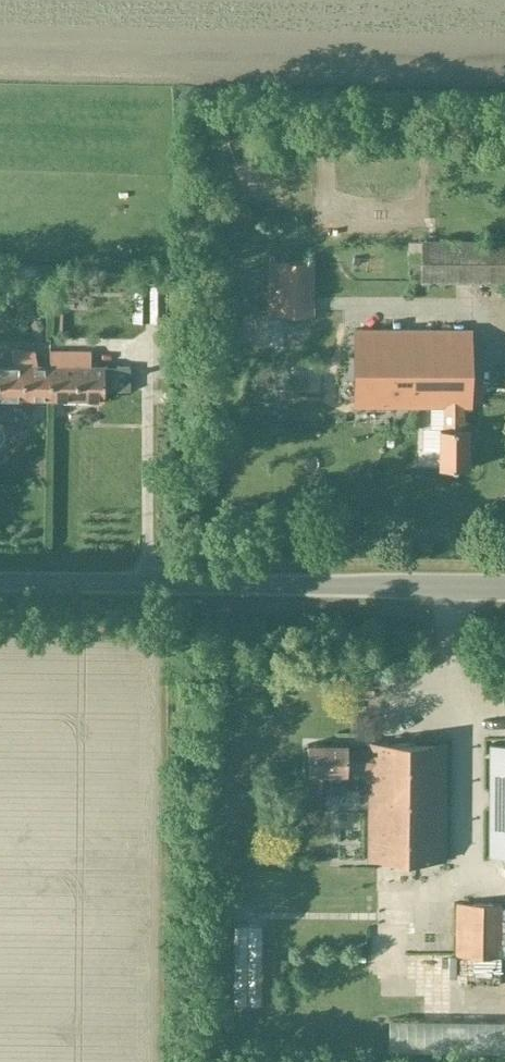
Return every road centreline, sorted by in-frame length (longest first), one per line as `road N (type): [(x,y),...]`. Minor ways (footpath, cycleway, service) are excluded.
road 1 (unclassified): [(504,588),(0,583)]

